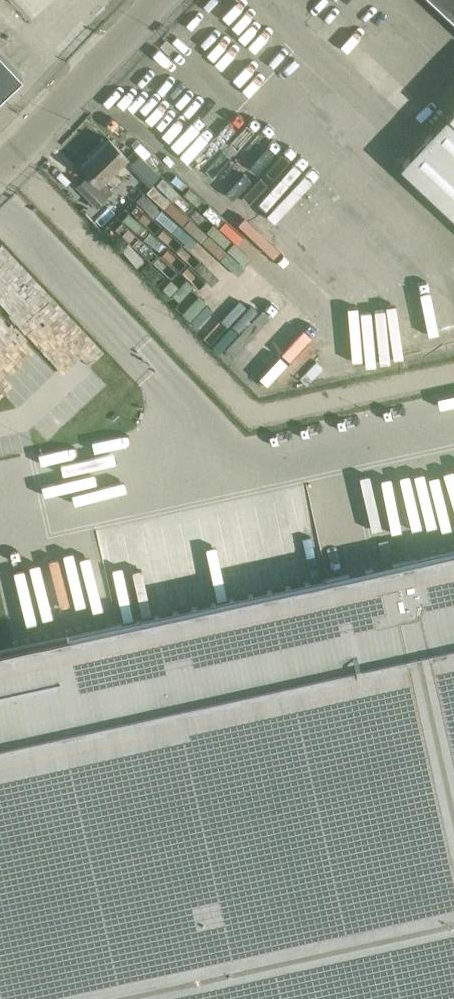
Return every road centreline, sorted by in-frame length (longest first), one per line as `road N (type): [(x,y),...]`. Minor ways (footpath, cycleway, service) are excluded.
road 1 (unclassified): [(0,166),(157,0)]

